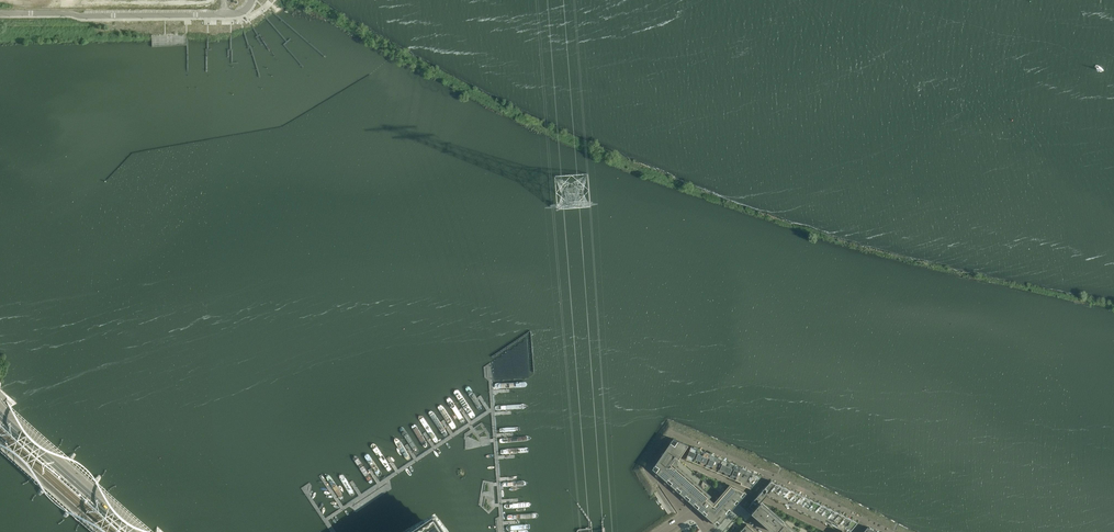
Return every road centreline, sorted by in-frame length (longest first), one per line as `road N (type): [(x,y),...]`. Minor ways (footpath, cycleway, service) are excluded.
road 1 (unclassified): [(0,13),(237,14),(251,0)]
road 2 (secondary): [(132,531),(0,416)]

